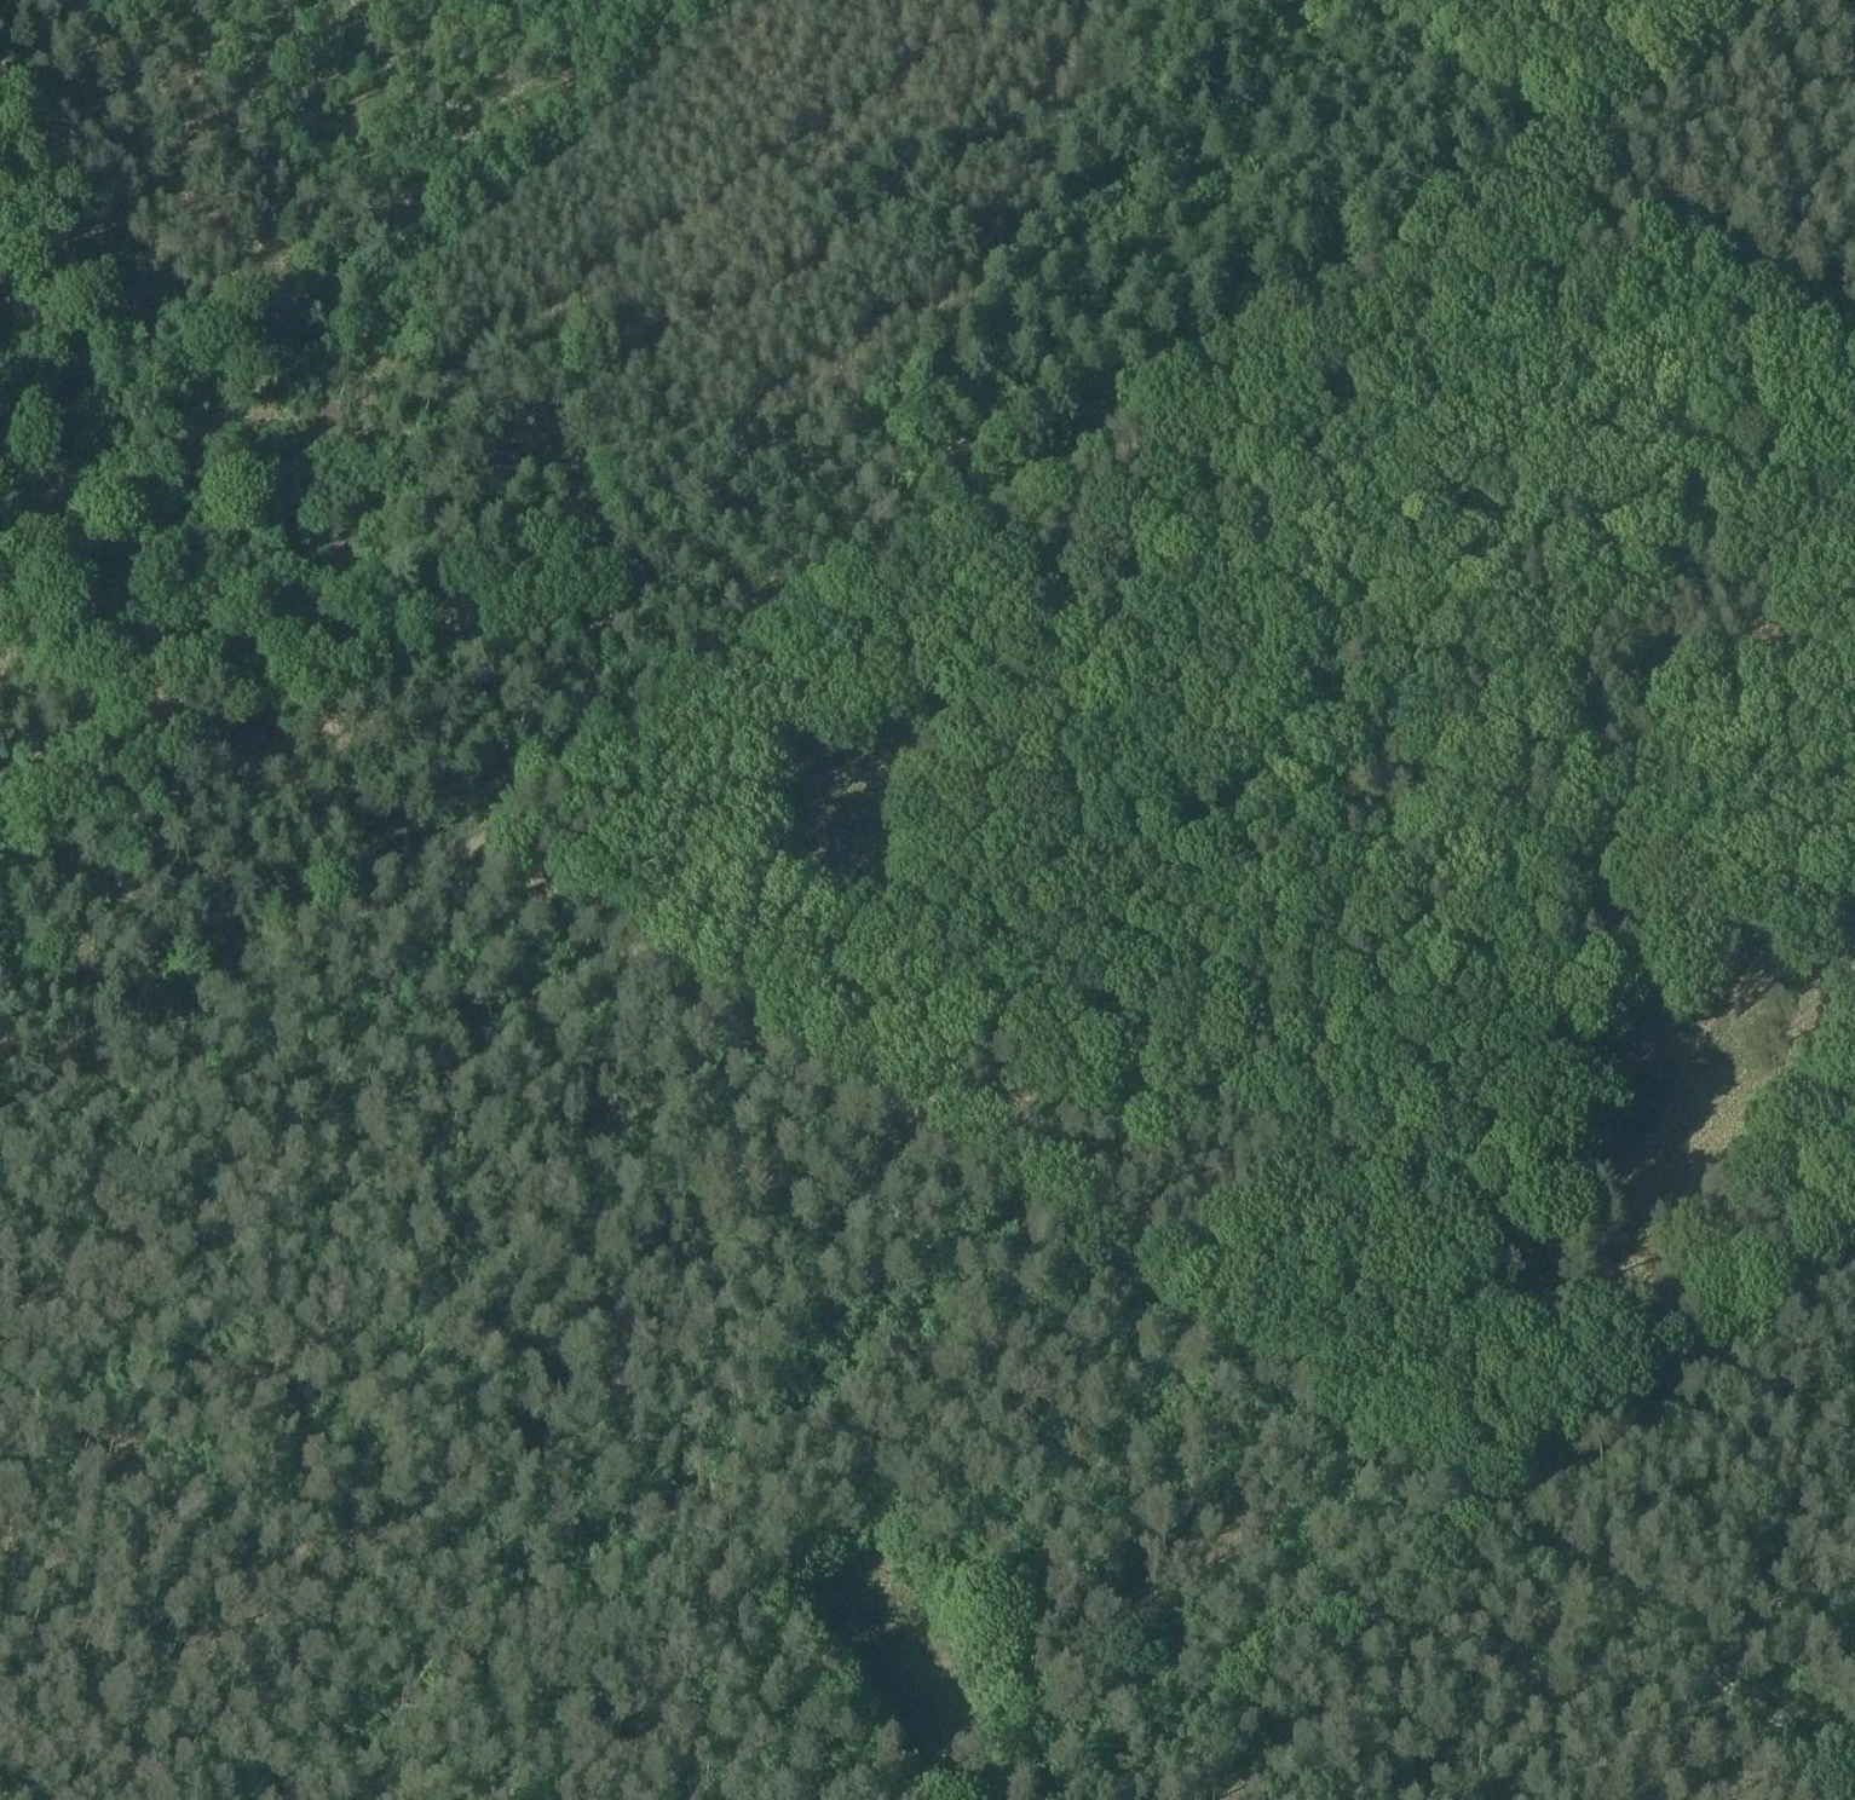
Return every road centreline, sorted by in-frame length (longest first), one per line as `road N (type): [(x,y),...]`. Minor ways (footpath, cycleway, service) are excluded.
road 1 (track): [(0,1148),(1123,425),(1810,0)]
road 2 (track): [(1854,368),(1336,0)]
road 3 (track): [(1461,1514),(1034,1799)]
road 4 (track): [(410,885),(0,613)]
road 5 (track): [(1461,1514),(1854,1251)]
road 6 (track): [(1854,1771),(1461,1514)]

